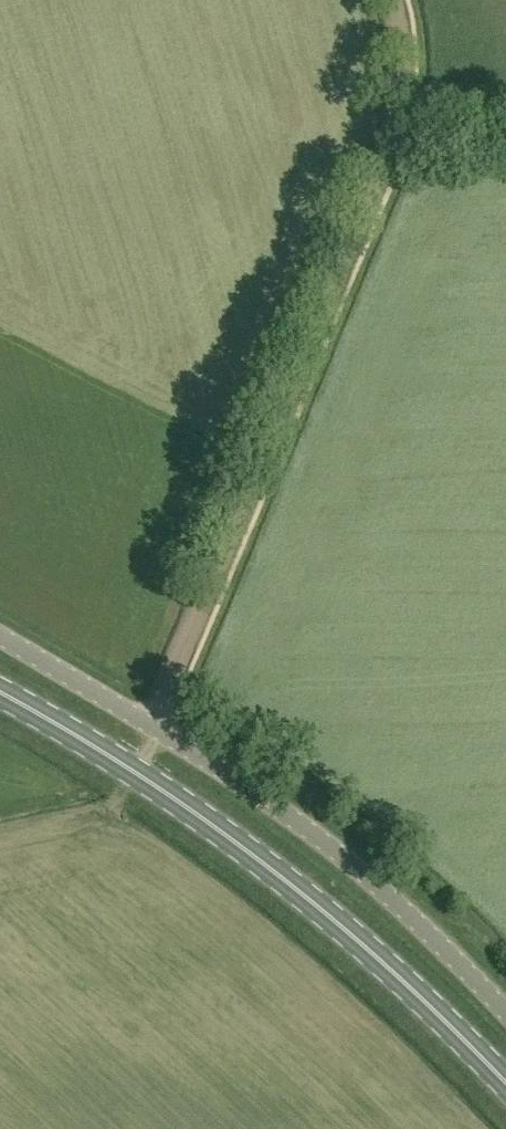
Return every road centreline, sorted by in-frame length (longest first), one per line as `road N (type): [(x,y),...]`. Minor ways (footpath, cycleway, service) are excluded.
road 1 (track): [(388,145),(137,773)]
road 2 (primary): [(505,1085),(380,963),(253,856),(137,773),(0,693)]
road 3 (unclassified): [(505,1013),(427,931),(276,808),(0,638)]
road 4 (track): [(392,0),(404,90),(388,145)]

